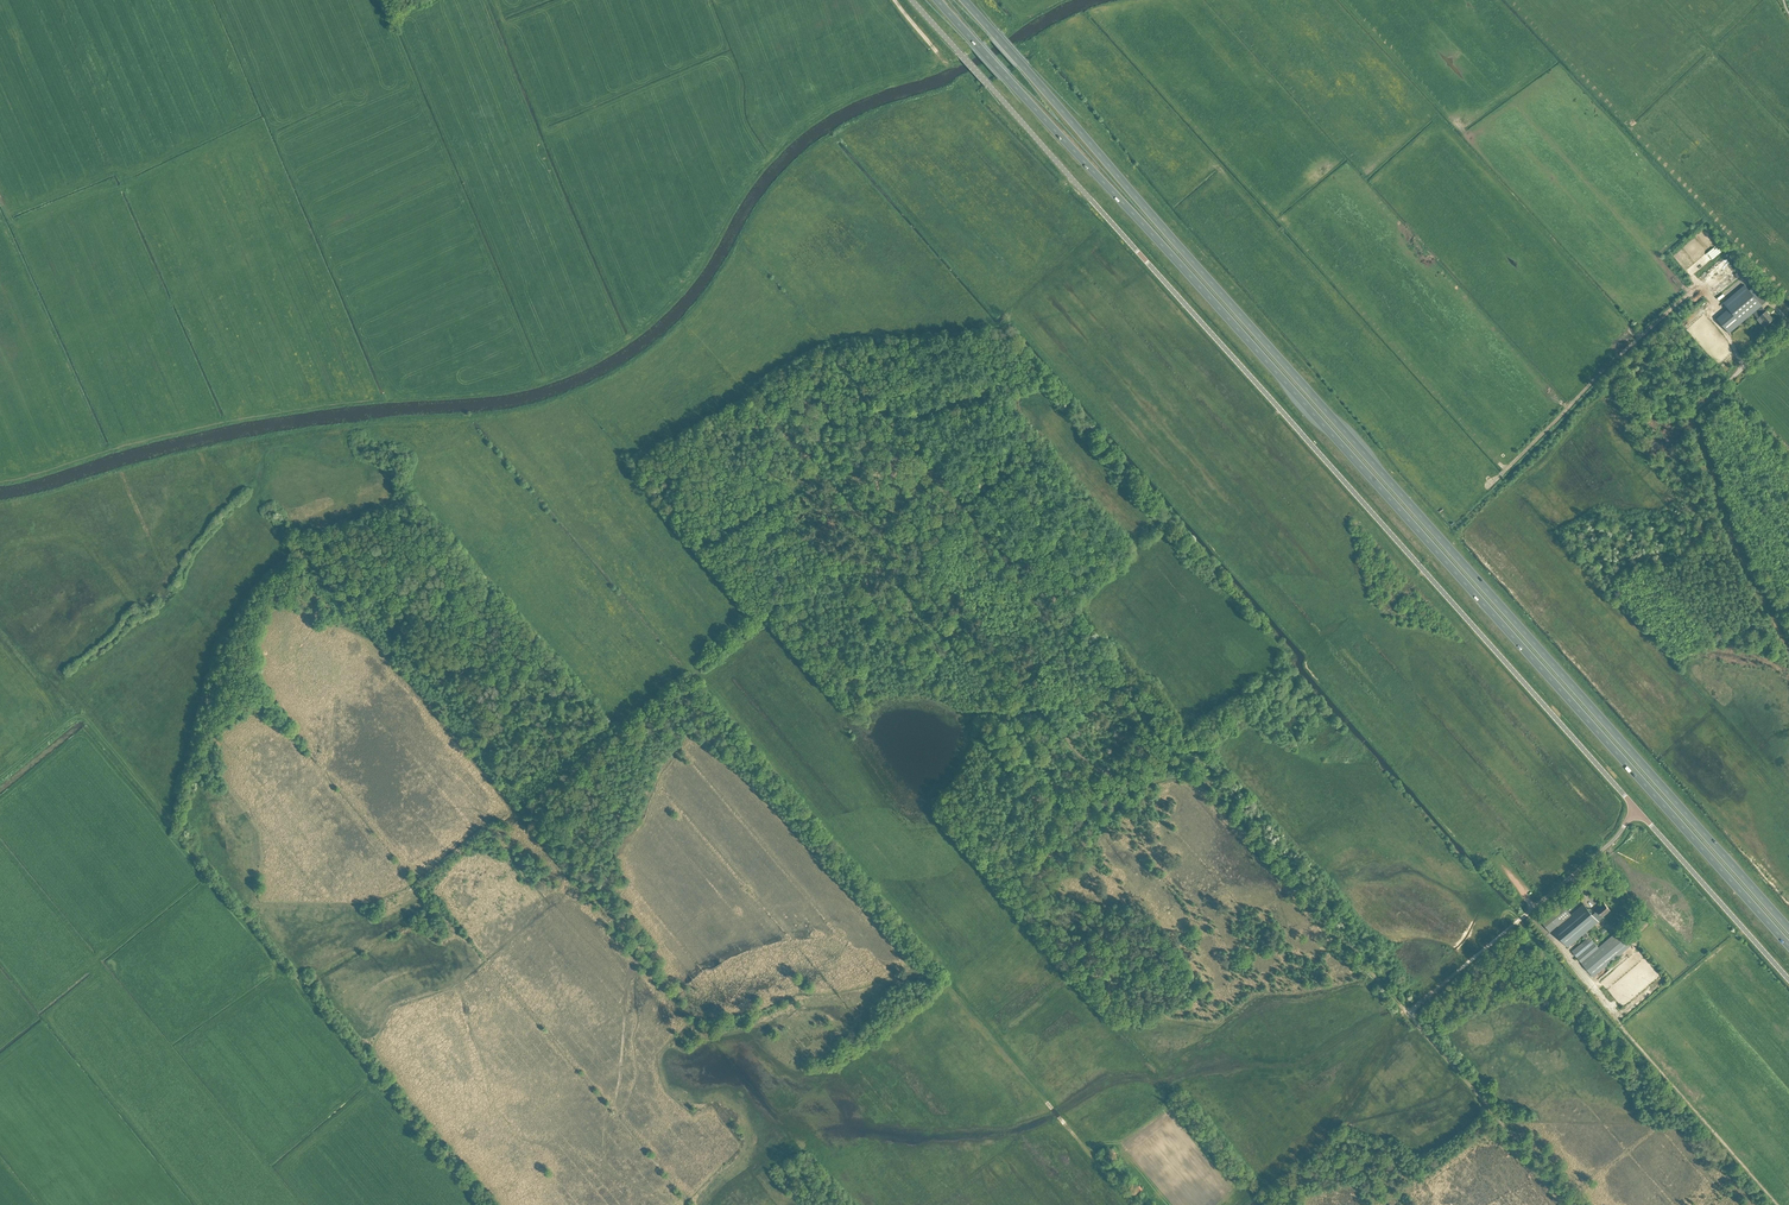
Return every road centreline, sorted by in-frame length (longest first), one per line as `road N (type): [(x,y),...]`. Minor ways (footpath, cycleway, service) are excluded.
road 1 (trunk): [(937,0),(1788,946)]
road 2 (trunk): [(1788,928),(965,0)]
road 3 (unclassified): [(1636,808),(912,0)]
road 4 (track): [(1060,730),(1090,762),(1128,785),(1177,776),(1198,783),(1409,1015)]
road 5 (track): [(1060,730),(956,606),(926,551),(859,477),(810,431),(742,395)]
road 6 (track): [(1728,383),(1692,414),(1742,554),(1788,647)]
road 7 (track): [(894,942),(740,775),(684,733)]
road 8 (track): [(295,979),(482,1204)]
road 9 (track): [(1409,1015),(1573,1204)]
road 10 (unclassified): [(1788,982),(1636,808)]
road 11 (unclassified): [(1636,808),(1619,834),(1523,917)]
road 12 (track): [(1409,1015),(1523,917)]

